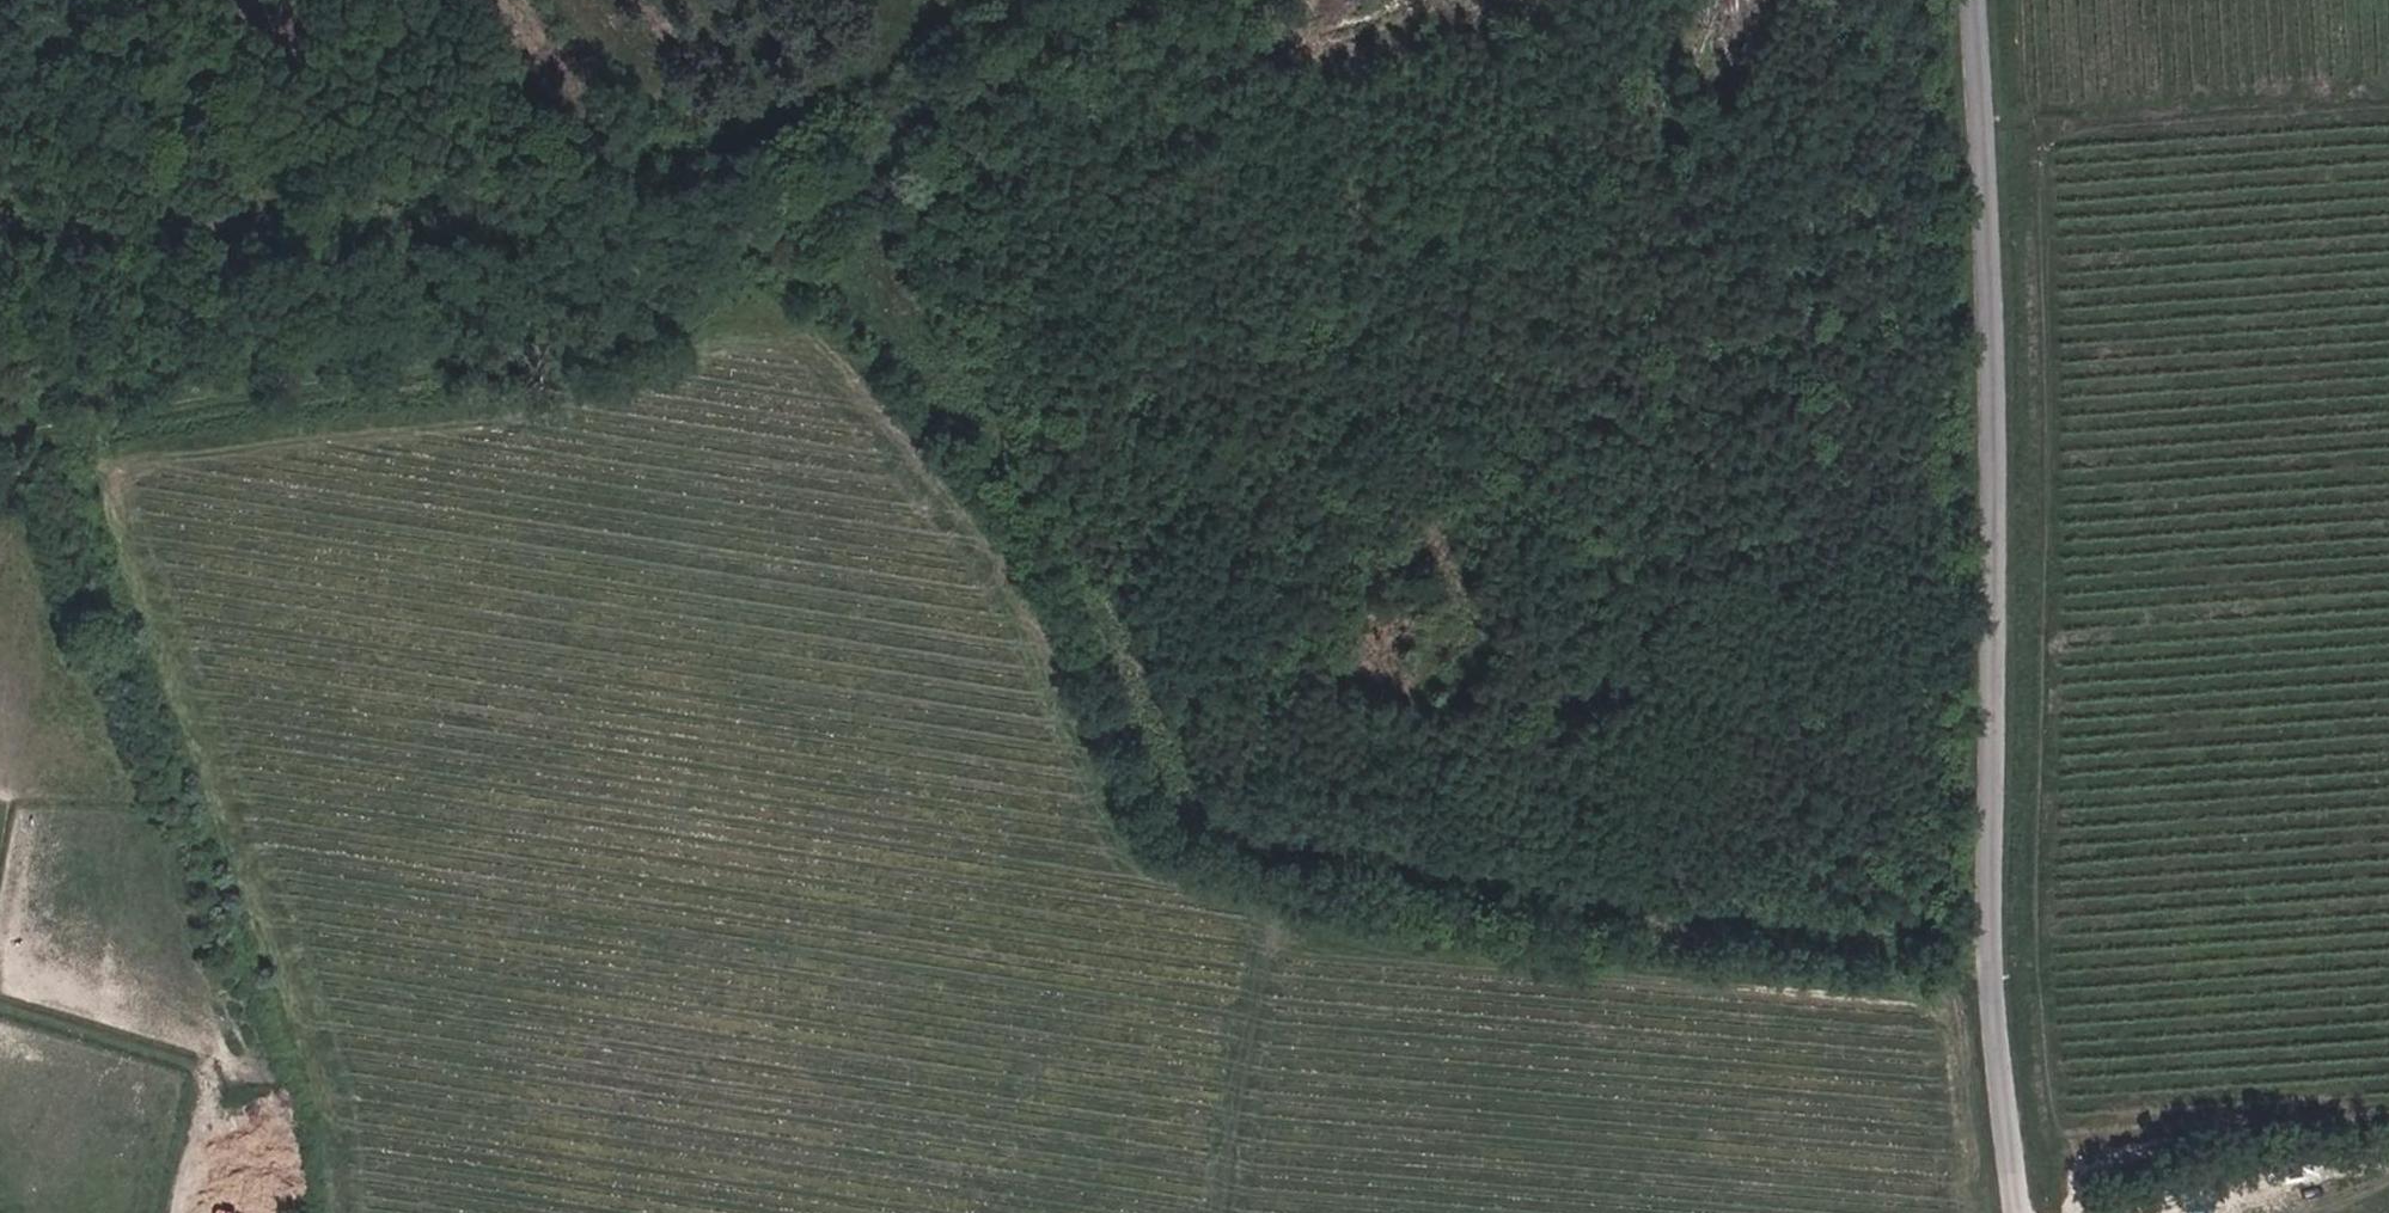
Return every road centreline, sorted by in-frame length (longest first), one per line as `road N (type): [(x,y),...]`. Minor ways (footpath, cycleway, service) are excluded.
road 1 (track): [(0,421),(360,369),(637,310),(777,236),(805,204),(1010,72),(1176,0)]
road 2 (unclassified): [(1985,0),(1995,162),(1991,968),(2019,1212)]
road 3 (track): [(2162,1212),(2388,1160)]

